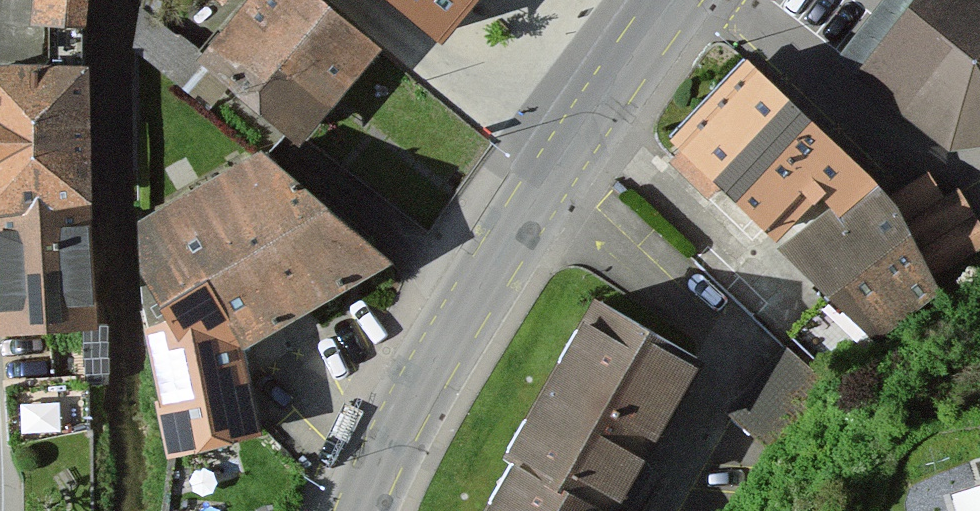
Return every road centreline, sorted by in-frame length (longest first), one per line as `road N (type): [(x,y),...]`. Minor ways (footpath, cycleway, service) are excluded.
road 1 (secondary): [(365,510),(509,230),(672,0)]

